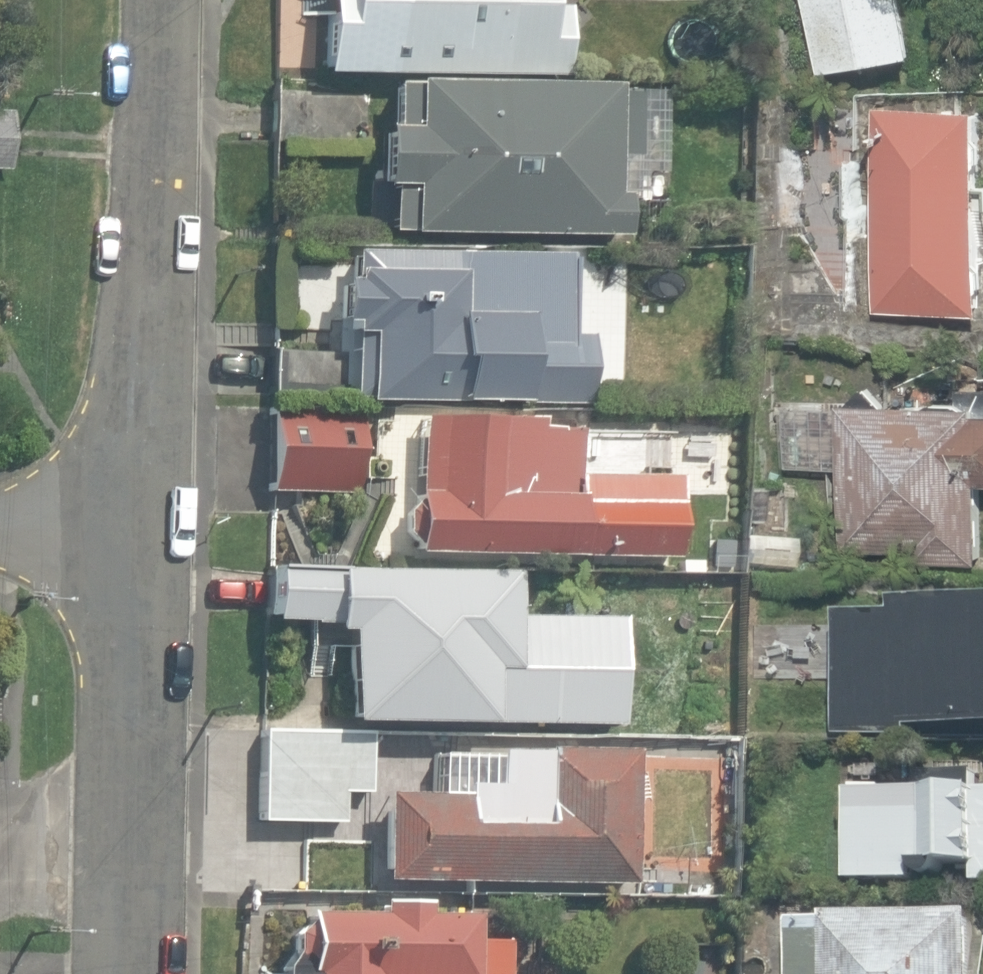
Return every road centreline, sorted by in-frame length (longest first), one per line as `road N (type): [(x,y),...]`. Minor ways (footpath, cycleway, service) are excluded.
road 1 (residential): [(132,530),(152,212),(152,0)]
road 2 (residential): [(122,973),(132,530)]
road 3 (residential): [(0,528),(132,530)]

